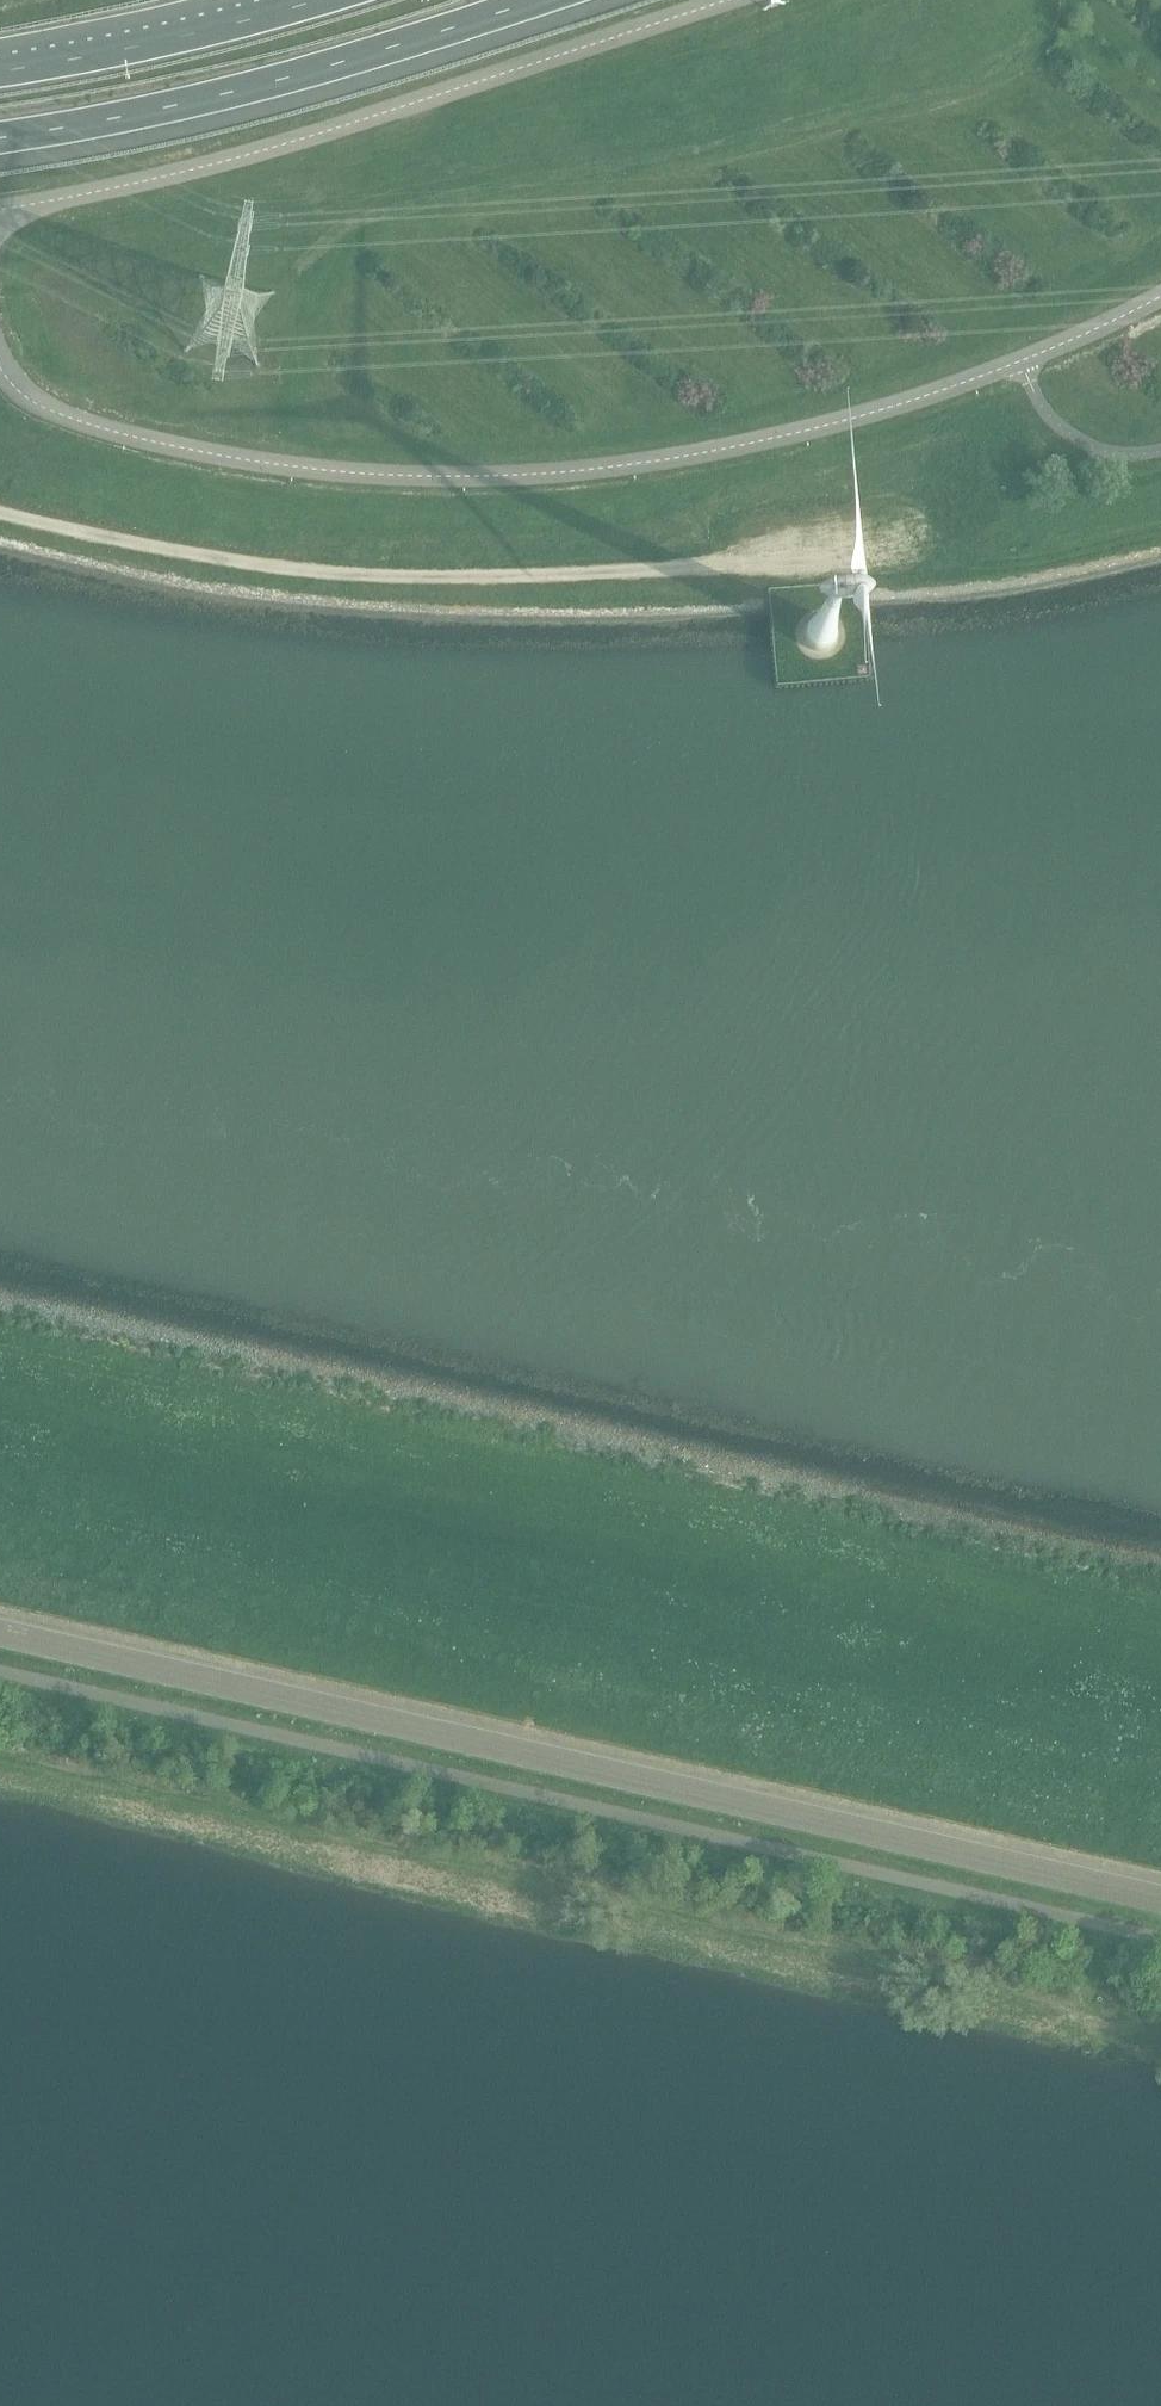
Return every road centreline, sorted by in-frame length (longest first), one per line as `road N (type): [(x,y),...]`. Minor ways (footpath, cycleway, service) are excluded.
road 1 (unclassified): [(0,369),(51,414),(165,446),(323,472),(517,478),(694,456),(817,429),(966,384),(1160,300)]
road 2 (unclassified): [(1160,1885),(0,1625)]
road 3 (unclassified): [(731,0),(165,177),(0,210)]
road 4 (track): [(716,563),(409,575),(290,569),(0,510)]
road 5 (motorway): [(0,132),(313,68),(529,0)]
road 6 (motorway): [(335,0),(129,53),(0,74)]

